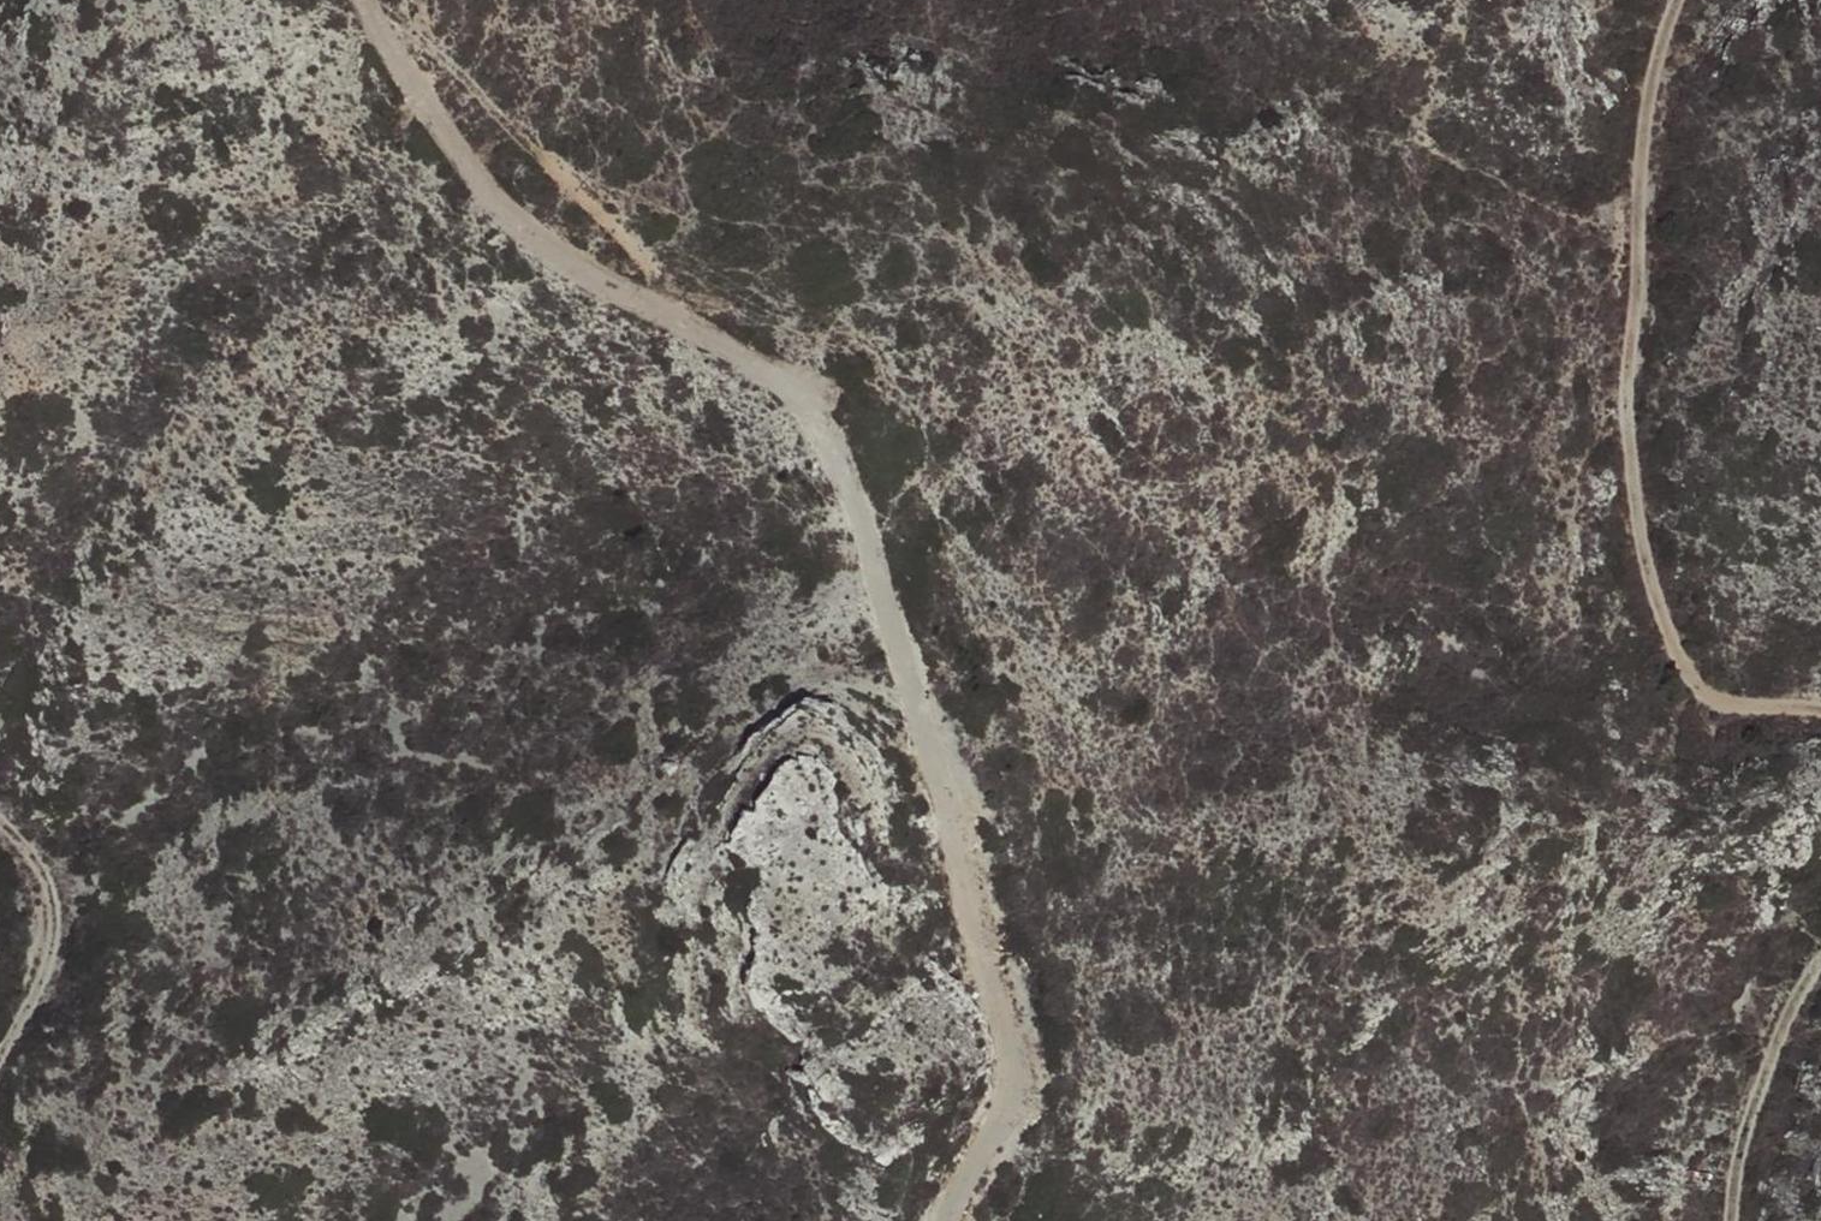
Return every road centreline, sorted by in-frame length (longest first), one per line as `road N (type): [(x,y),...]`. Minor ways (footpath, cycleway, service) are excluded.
road 1 (track): [(357,0),(419,137),(469,202),(790,384),(821,414),(852,482),(1020,1058),(951,1220)]
road 2 (track): [(1671,0),(1637,132),(1627,420),(1642,554),(1677,662),(1710,696),(1820,704)]
road 3 (track): [(0,822),(50,878),(55,938),(0,1062)]
road 4 (track): [(1820,969),(1787,1028),(1741,1145),(1731,1220)]

